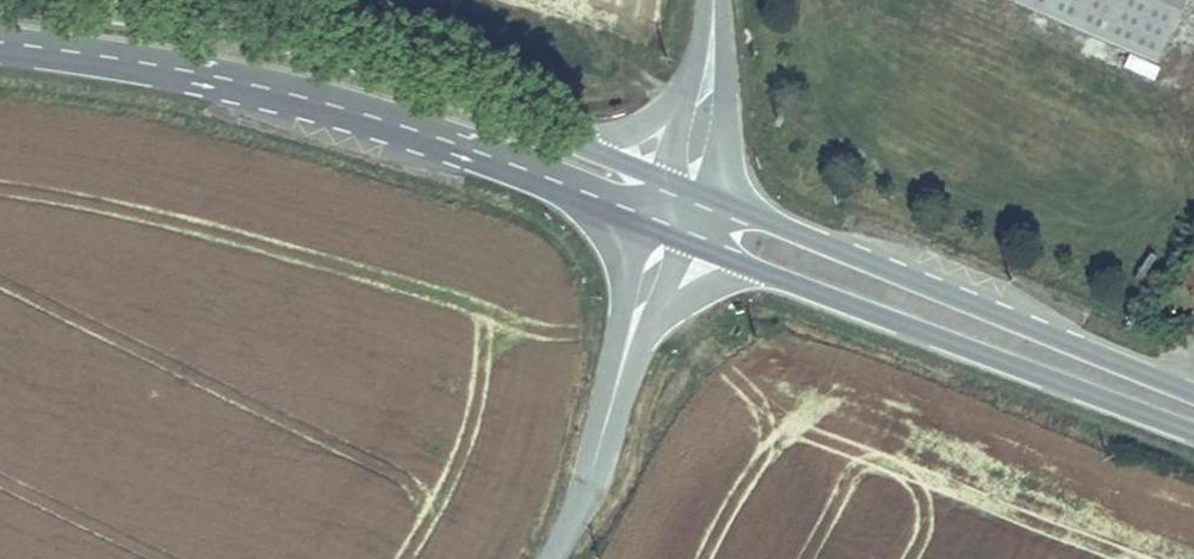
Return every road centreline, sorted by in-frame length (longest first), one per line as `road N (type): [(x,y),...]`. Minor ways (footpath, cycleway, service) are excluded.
road 1 (primary): [(0,53),(134,71),(297,108),(585,201)]
road 2 (primary): [(582,146),(333,56),(183,22),(30,0)]
road 3 (primary): [(1193,392),(743,209)]
road 4 (primary): [(767,272),(1193,437)]
road 5 (unclassified): [(550,558),(576,511),(604,419)]
road 6 (tertiary): [(723,148),(723,0)]
road 7 (unclassified): [(604,419),(657,308)]
road 8 (unclassified): [(585,201),(605,234),(620,314)]

